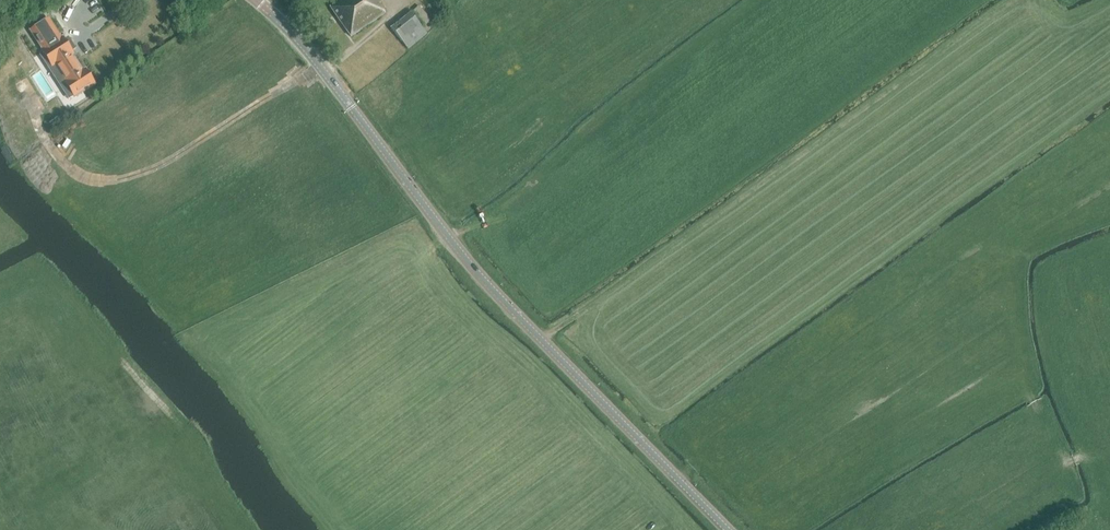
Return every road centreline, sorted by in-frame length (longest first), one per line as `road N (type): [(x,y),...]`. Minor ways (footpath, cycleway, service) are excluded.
road 1 (tertiary): [(729,529),(472,266),(312,56),(257,0)]
road 2 (track): [(1014,0),(575,320),(539,338)]
road 3 (track): [(986,529),(1082,453)]

